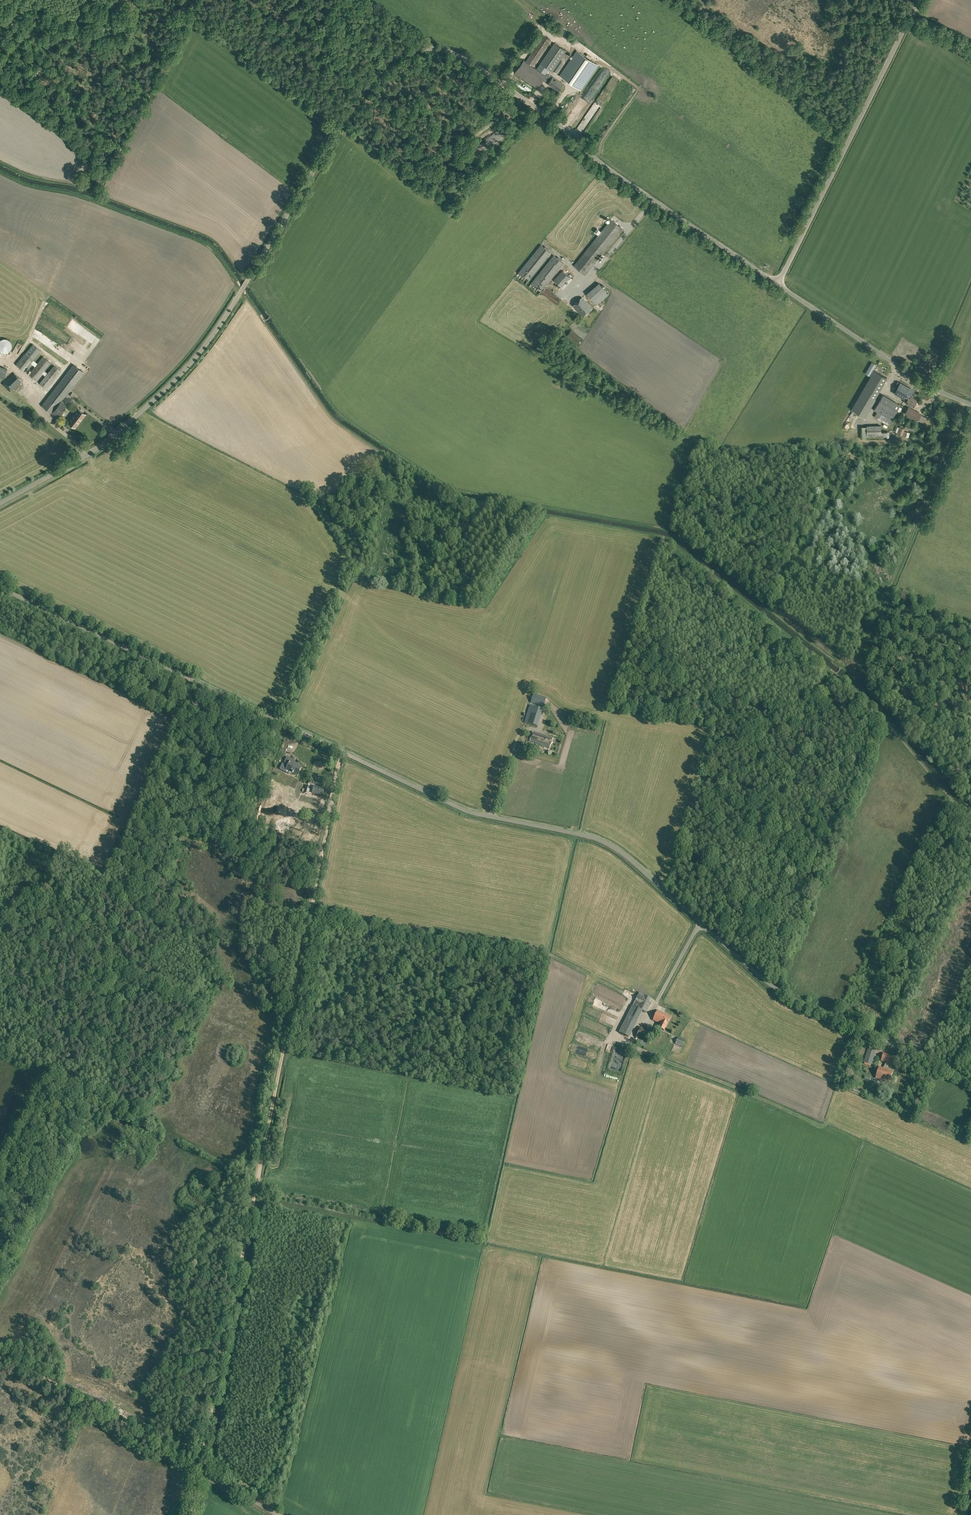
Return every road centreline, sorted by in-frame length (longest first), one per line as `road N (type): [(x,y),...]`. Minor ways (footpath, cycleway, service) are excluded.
road 1 (unclassified): [(970,1081),(776,989),(612,847),(461,809),(0,588)]
road 2 (unclassified): [(0,504),(113,437),(196,357),(367,82),(406,52),(461,56),(778,284)]
road 3 (track): [(198,1469),(316,889)]
road 4 (unclassified): [(778,284),(919,0)]
road 5 (track): [(855,677),(967,403)]
road 6 (track): [(0,1353),(198,1469)]
road 7 (unclassified): [(970,405),(923,384),(778,284)]
road 8 (track): [(316,889),(343,752)]

